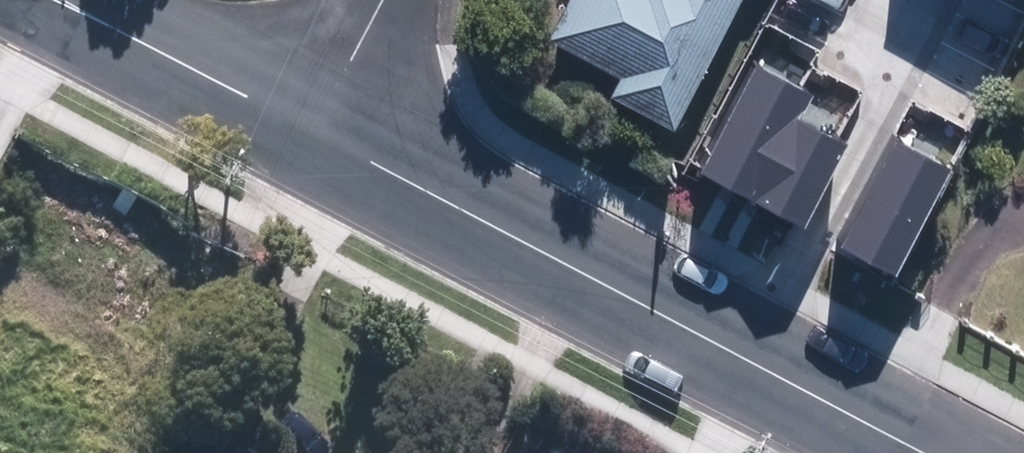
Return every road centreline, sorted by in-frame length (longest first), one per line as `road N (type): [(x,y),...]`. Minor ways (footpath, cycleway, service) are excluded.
road 1 (tertiary): [(309,136),(924,452)]
road 2 (tertiary): [(48,0),(309,136)]
road 3 (residential): [(381,0),(309,136)]

